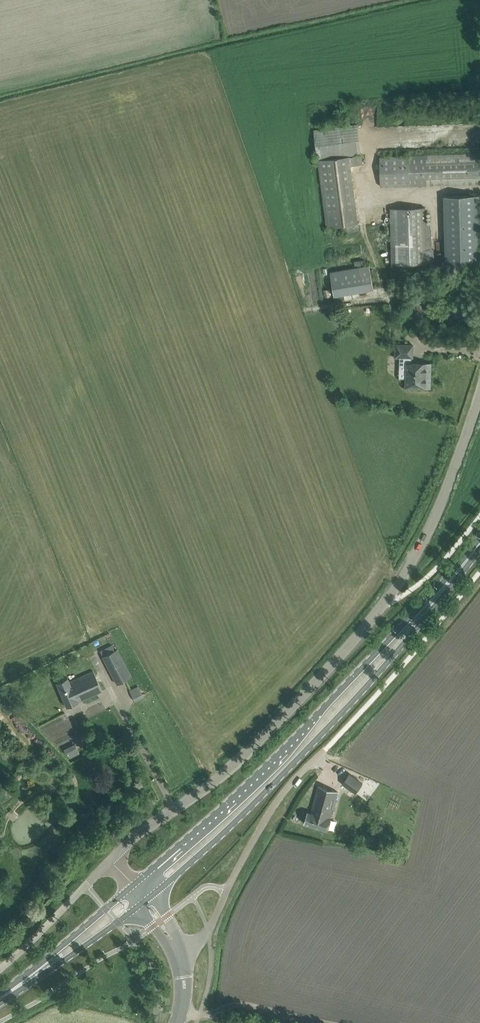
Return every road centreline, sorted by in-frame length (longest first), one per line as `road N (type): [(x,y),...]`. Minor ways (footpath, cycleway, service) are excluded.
road 1 (unclassified): [(110,860),(230,768),(365,629),(439,510),(479,399)]
road 2 (primary): [(146,900),(313,743),(435,597)]
road 3 (primary): [(435,597),(243,793),(137,887)]
road 4 (unclassified): [(179,953),(209,930),(273,805),(325,749)]
road 5 (unclassified): [(0,970),(110,860)]
road 6 (primary): [(137,887),(19,988)]
road 7 (primary): [(19,988),(146,900)]

